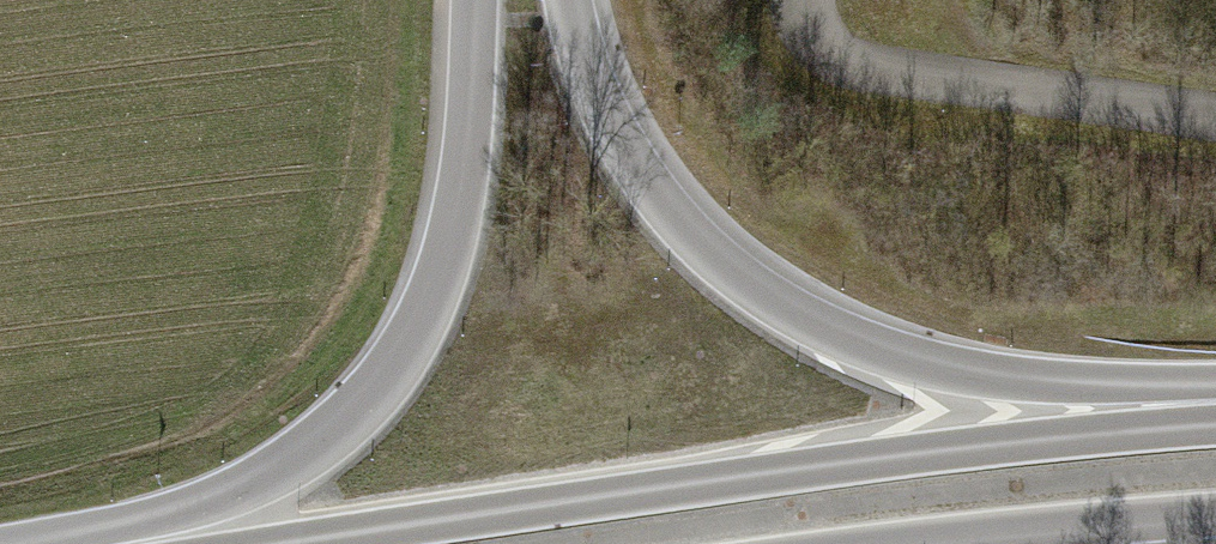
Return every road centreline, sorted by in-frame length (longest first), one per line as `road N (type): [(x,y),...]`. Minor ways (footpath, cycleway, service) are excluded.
road 1 (motorway): [(1215,425),(1003,446),(289,543)]
road 2 (motorway): [(1215,391),(938,368),(868,348),(760,294),(679,226),(639,174),(588,71),(571,0)]
road 3 (primary): [(475,0),(458,211),(429,302),(400,358),(358,410),(306,452),(141,543)]
road 4 (primary): [(1025,543),(1215,533)]

